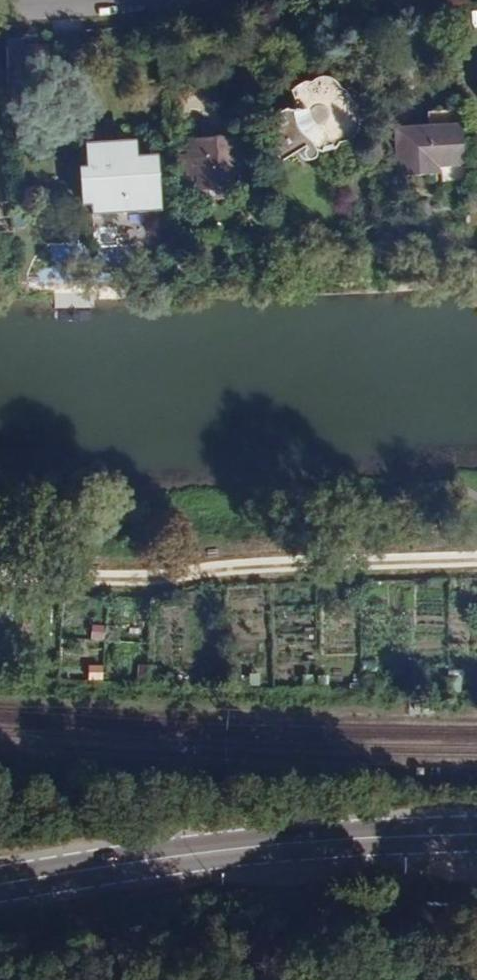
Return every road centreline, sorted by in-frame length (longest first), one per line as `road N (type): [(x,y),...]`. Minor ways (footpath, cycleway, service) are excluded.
road 1 (primary): [(476,834),(263,845),(0,885)]
road 2 (residential): [(476,560),(0,580)]

